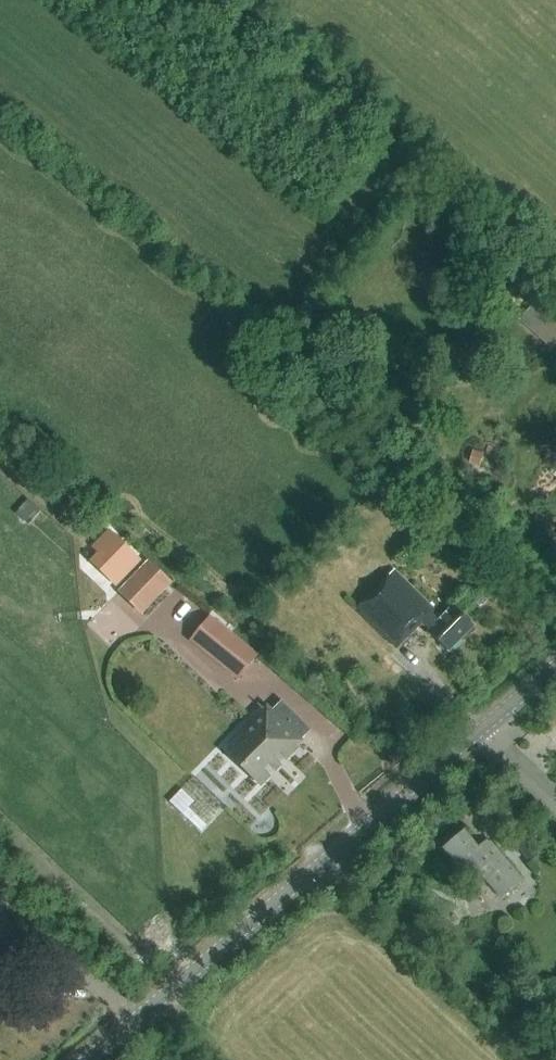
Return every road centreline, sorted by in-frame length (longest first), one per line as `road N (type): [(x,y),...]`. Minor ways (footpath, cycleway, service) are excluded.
road 1 (tertiary): [(85,1059),(555,672)]

